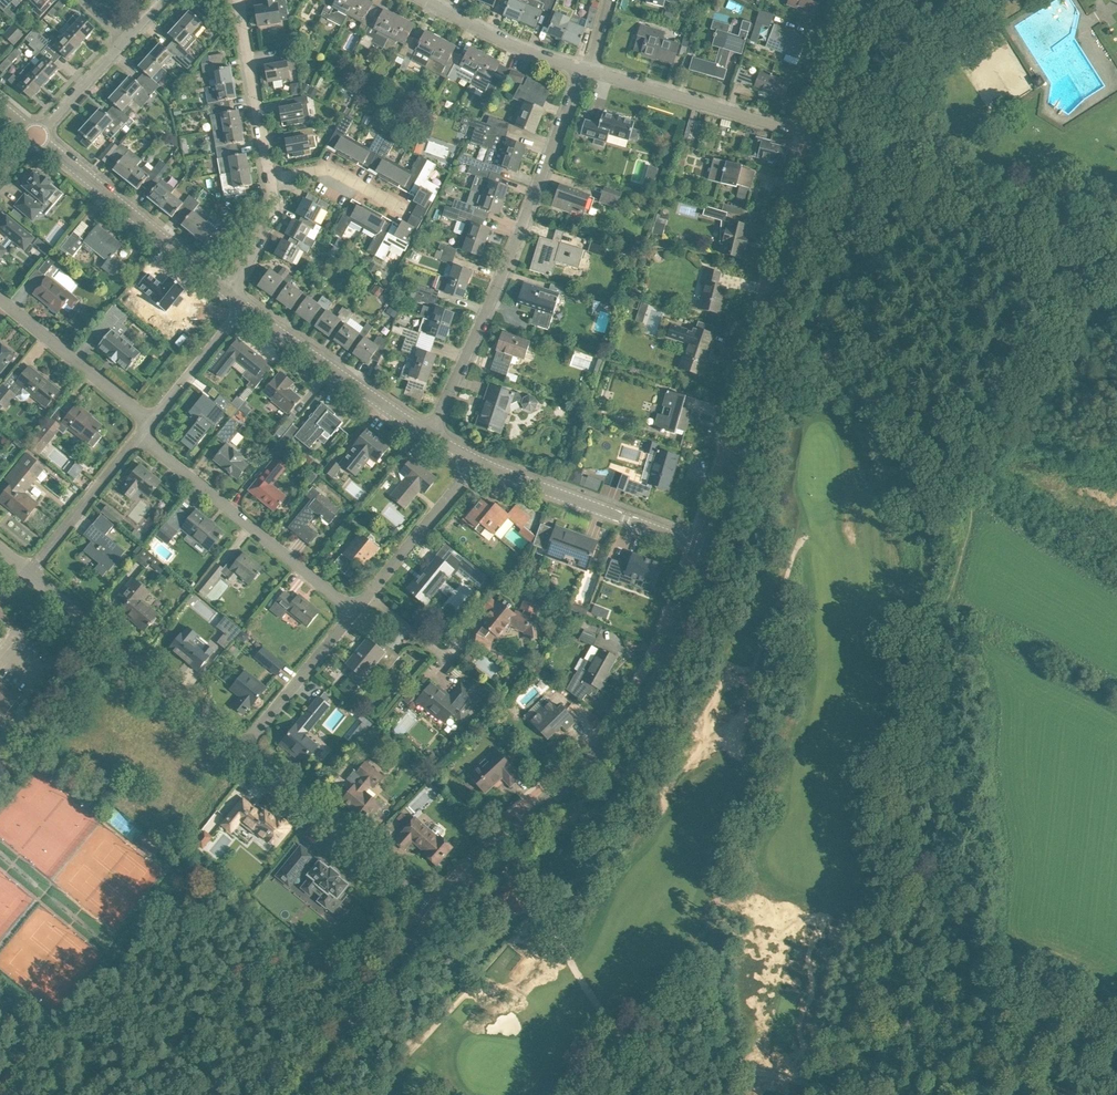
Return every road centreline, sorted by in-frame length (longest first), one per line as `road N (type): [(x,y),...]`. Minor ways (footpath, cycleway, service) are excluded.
road 1 (secondary): [(437,911),(629,721),(672,649),(709,550)]
road 2 (secondary): [(709,550),(822,139)]
road 3 (unclassified): [(421,434),(491,298),(580,68)]
road 4 (track): [(822,139),(1116,233)]
road 5 (track): [(488,842),(562,947),(644,1094)]
road 6 (residential): [(355,612),(140,434)]
road 7 (unclassified): [(241,750),(29,572)]
road 8 (track): [(544,917),(520,979),(463,997),(366,1094)]
road 9 (unclassified): [(437,911),(241,750)]
road 10 (tertiary): [(709,550),(517,485),(478,462)]
road 11 (tertiary): [(225,291),(36,137)]
road 12 (residential): [(822,139),(589,70)]
road 13 (secondary): [(297,1094),(437,911)]
road 14 (tertiary): [(421,434),(244,303)]
road 15 (track): [(827,1094),(618,1051)]
road 16 (residential): [(150,421),(0,298)]
road 17 (residential): [(271,177),(237,0)]
road 18 (residential): [(365,600),(478,462)]
road 19 (residential): [(29,572),(140,434)]
road 20 (residential): [(580,68),(505,42),(424,0)]
road 21 (residential): [(251,739),(355,612)]
road 22 (residential): [(150,421),(244,303)]
road 23 (secondary): [(822,139),(873,0)]
road 24 (residential): [(36,137),(122,37)]
road 25 (residential): [(225,291),(271,217),(271,177)]
road 26 (residential): [(386,197),(327,170),(271,177)]

